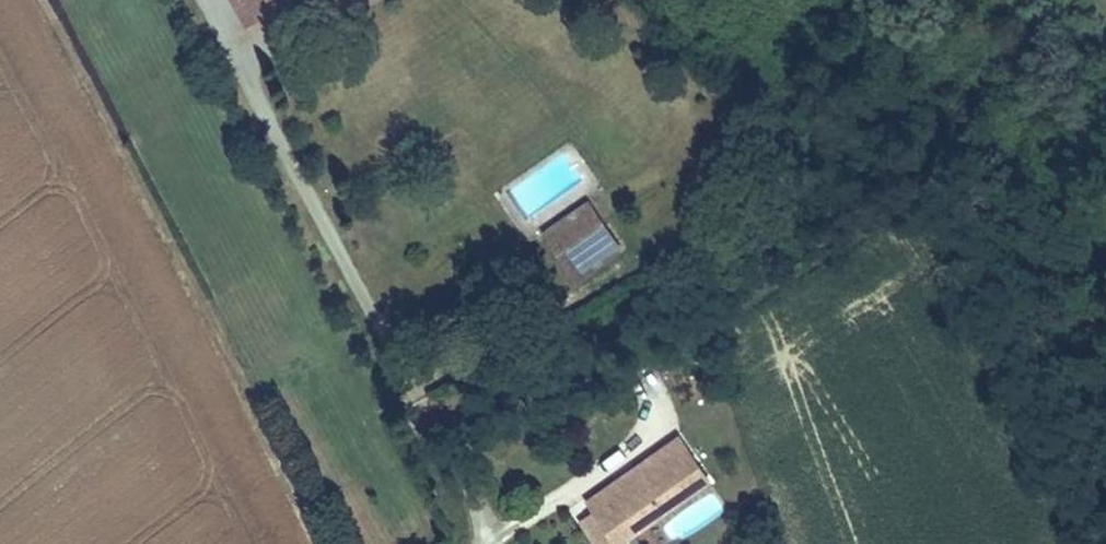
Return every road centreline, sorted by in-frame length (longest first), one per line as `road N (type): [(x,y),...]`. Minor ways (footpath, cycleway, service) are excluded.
road 1 (residential): [(478,543),(476,501),(413,398),(213,0)]

